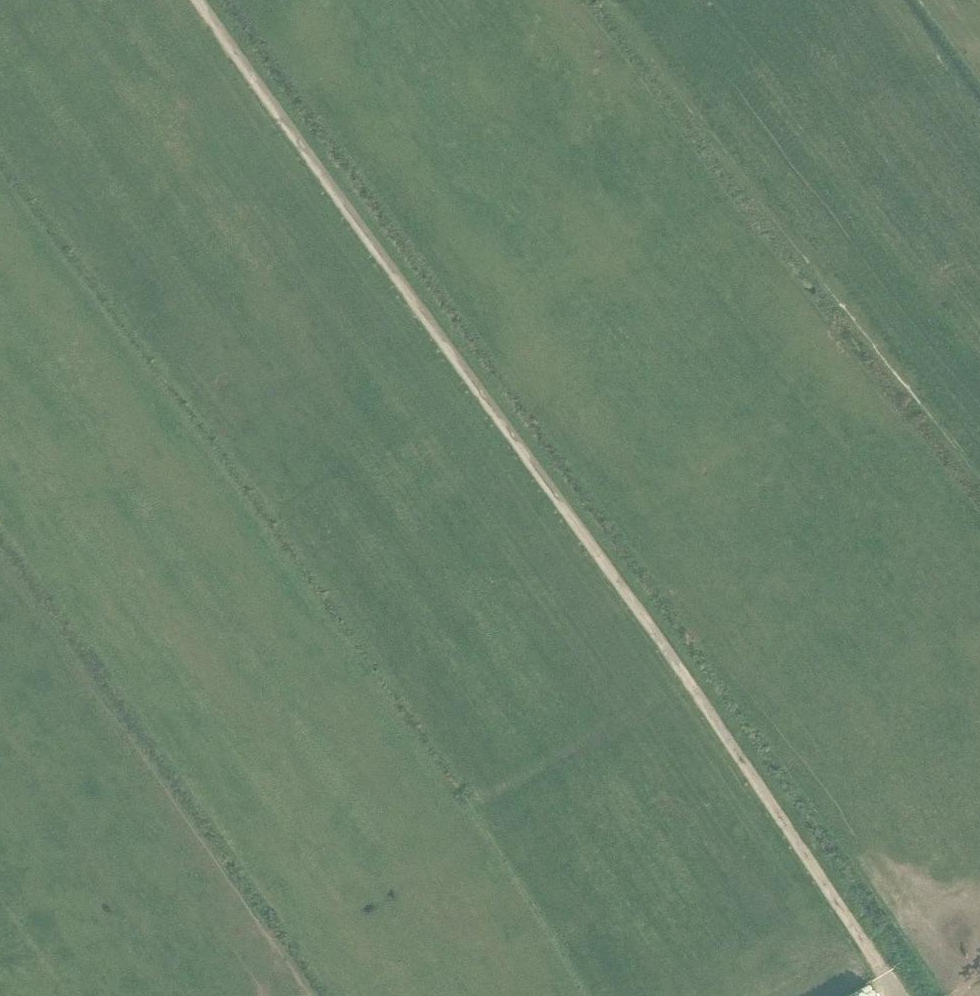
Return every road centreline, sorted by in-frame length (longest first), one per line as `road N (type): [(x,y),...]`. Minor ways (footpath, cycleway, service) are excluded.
road 1 (track): [(900,995),(195,0)]

